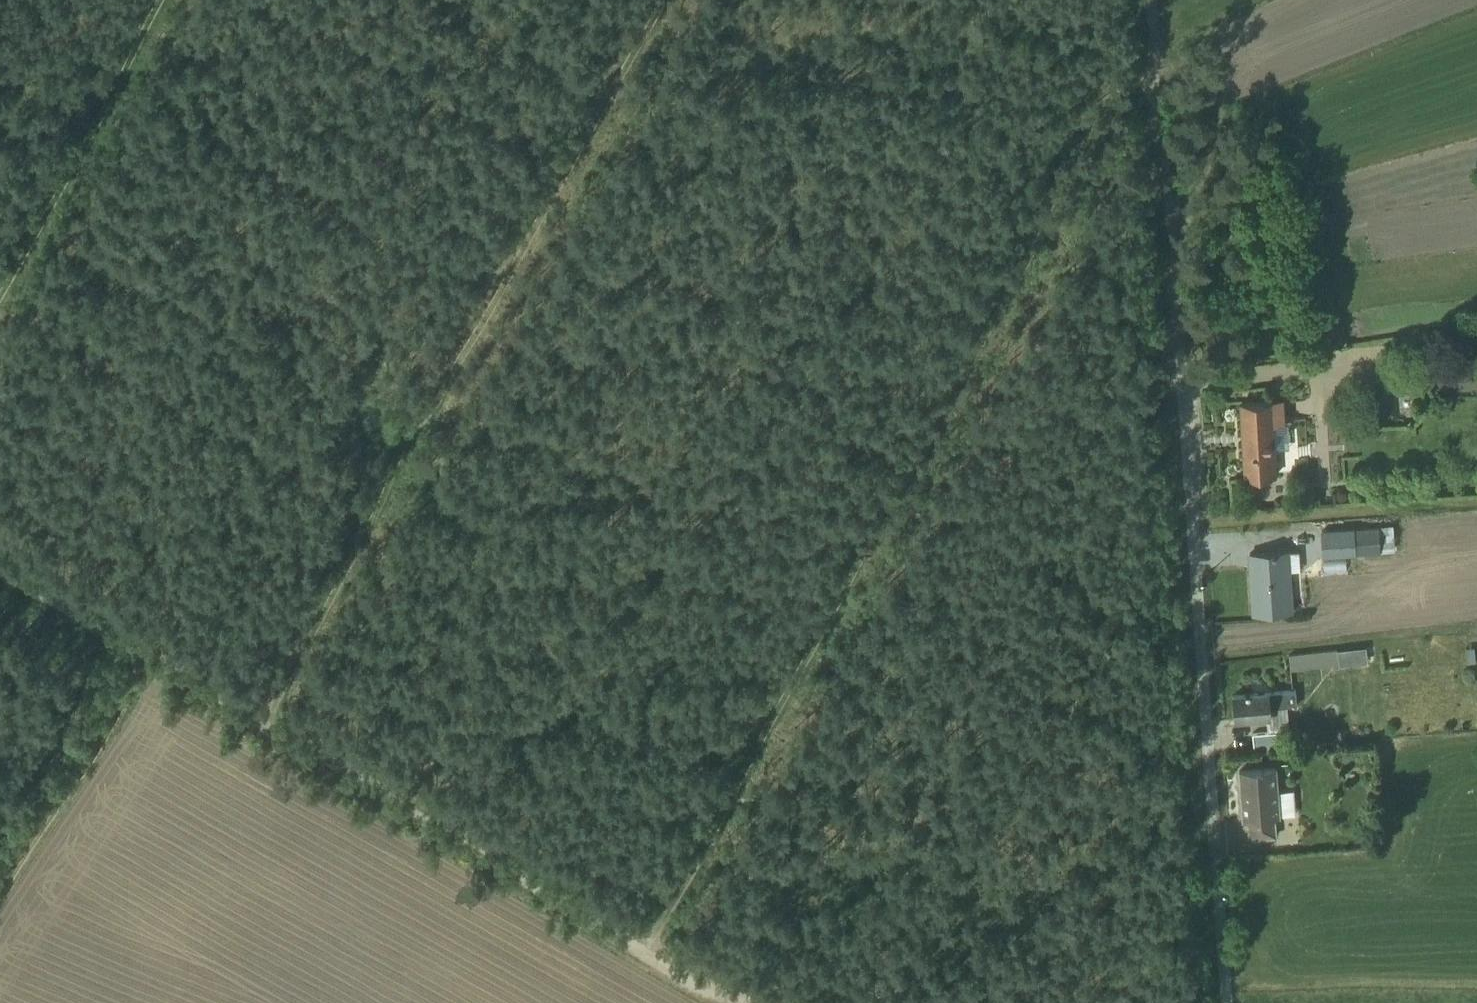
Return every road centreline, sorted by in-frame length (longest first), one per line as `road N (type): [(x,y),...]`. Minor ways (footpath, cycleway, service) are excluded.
road 1 (track): [(1152,75),(1118,95),(647,952)]
road 2 (track): [(256,722),(666,0)]
road 3 (track): [(729,1002),(148,653)]
road 4 (unclassified): [(1179,372),(1222,1002)]
road 5 (track): [(1179,372),(1145,0)]
road 6 (track): [(0,291),(162,0)]
road 7 (track): [(148,653),(0,576)]

